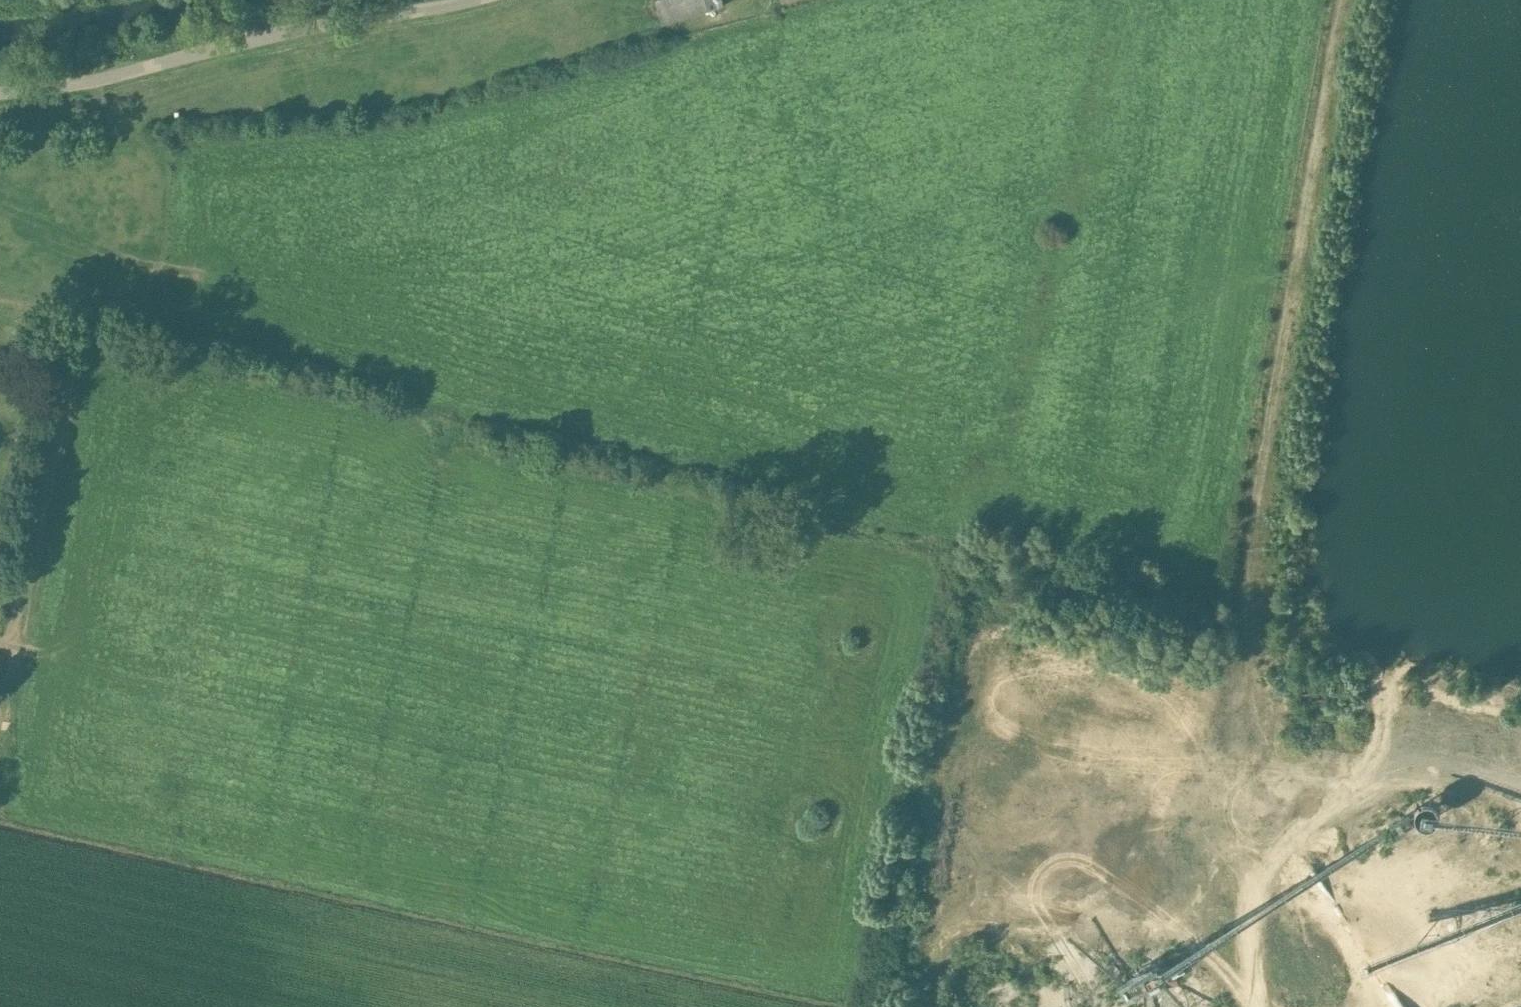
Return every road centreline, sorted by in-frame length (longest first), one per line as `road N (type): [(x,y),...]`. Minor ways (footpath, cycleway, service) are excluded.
road 1 (unclassified): [(454,0),(258,35),(118,73),(0,86)]

